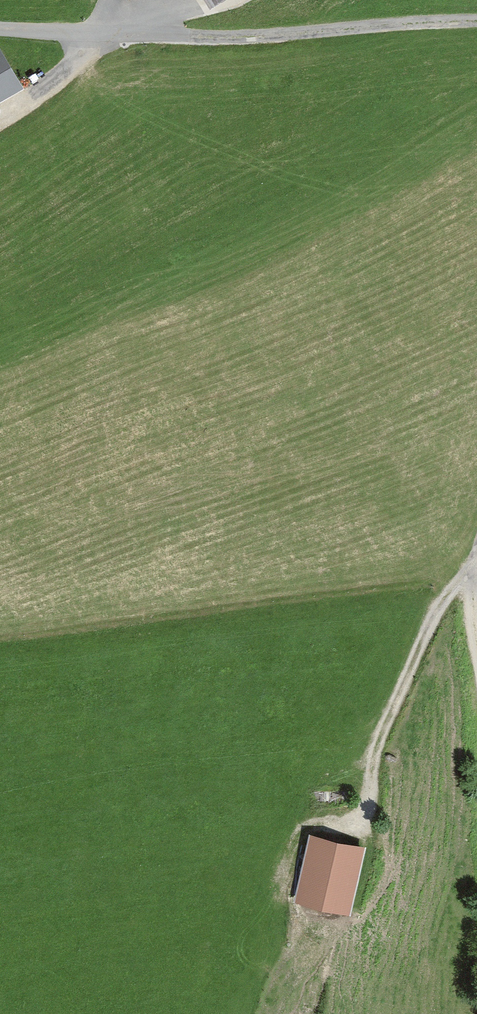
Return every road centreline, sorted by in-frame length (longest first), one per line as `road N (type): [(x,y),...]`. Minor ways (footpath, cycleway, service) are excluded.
road 1 (track): [(476,21),(231,36),(119,30)]
road 2 (track): [(370,826),(375,762),(426,618),(473,578)]
road 3 (track): [(239,0),(119,30)]

